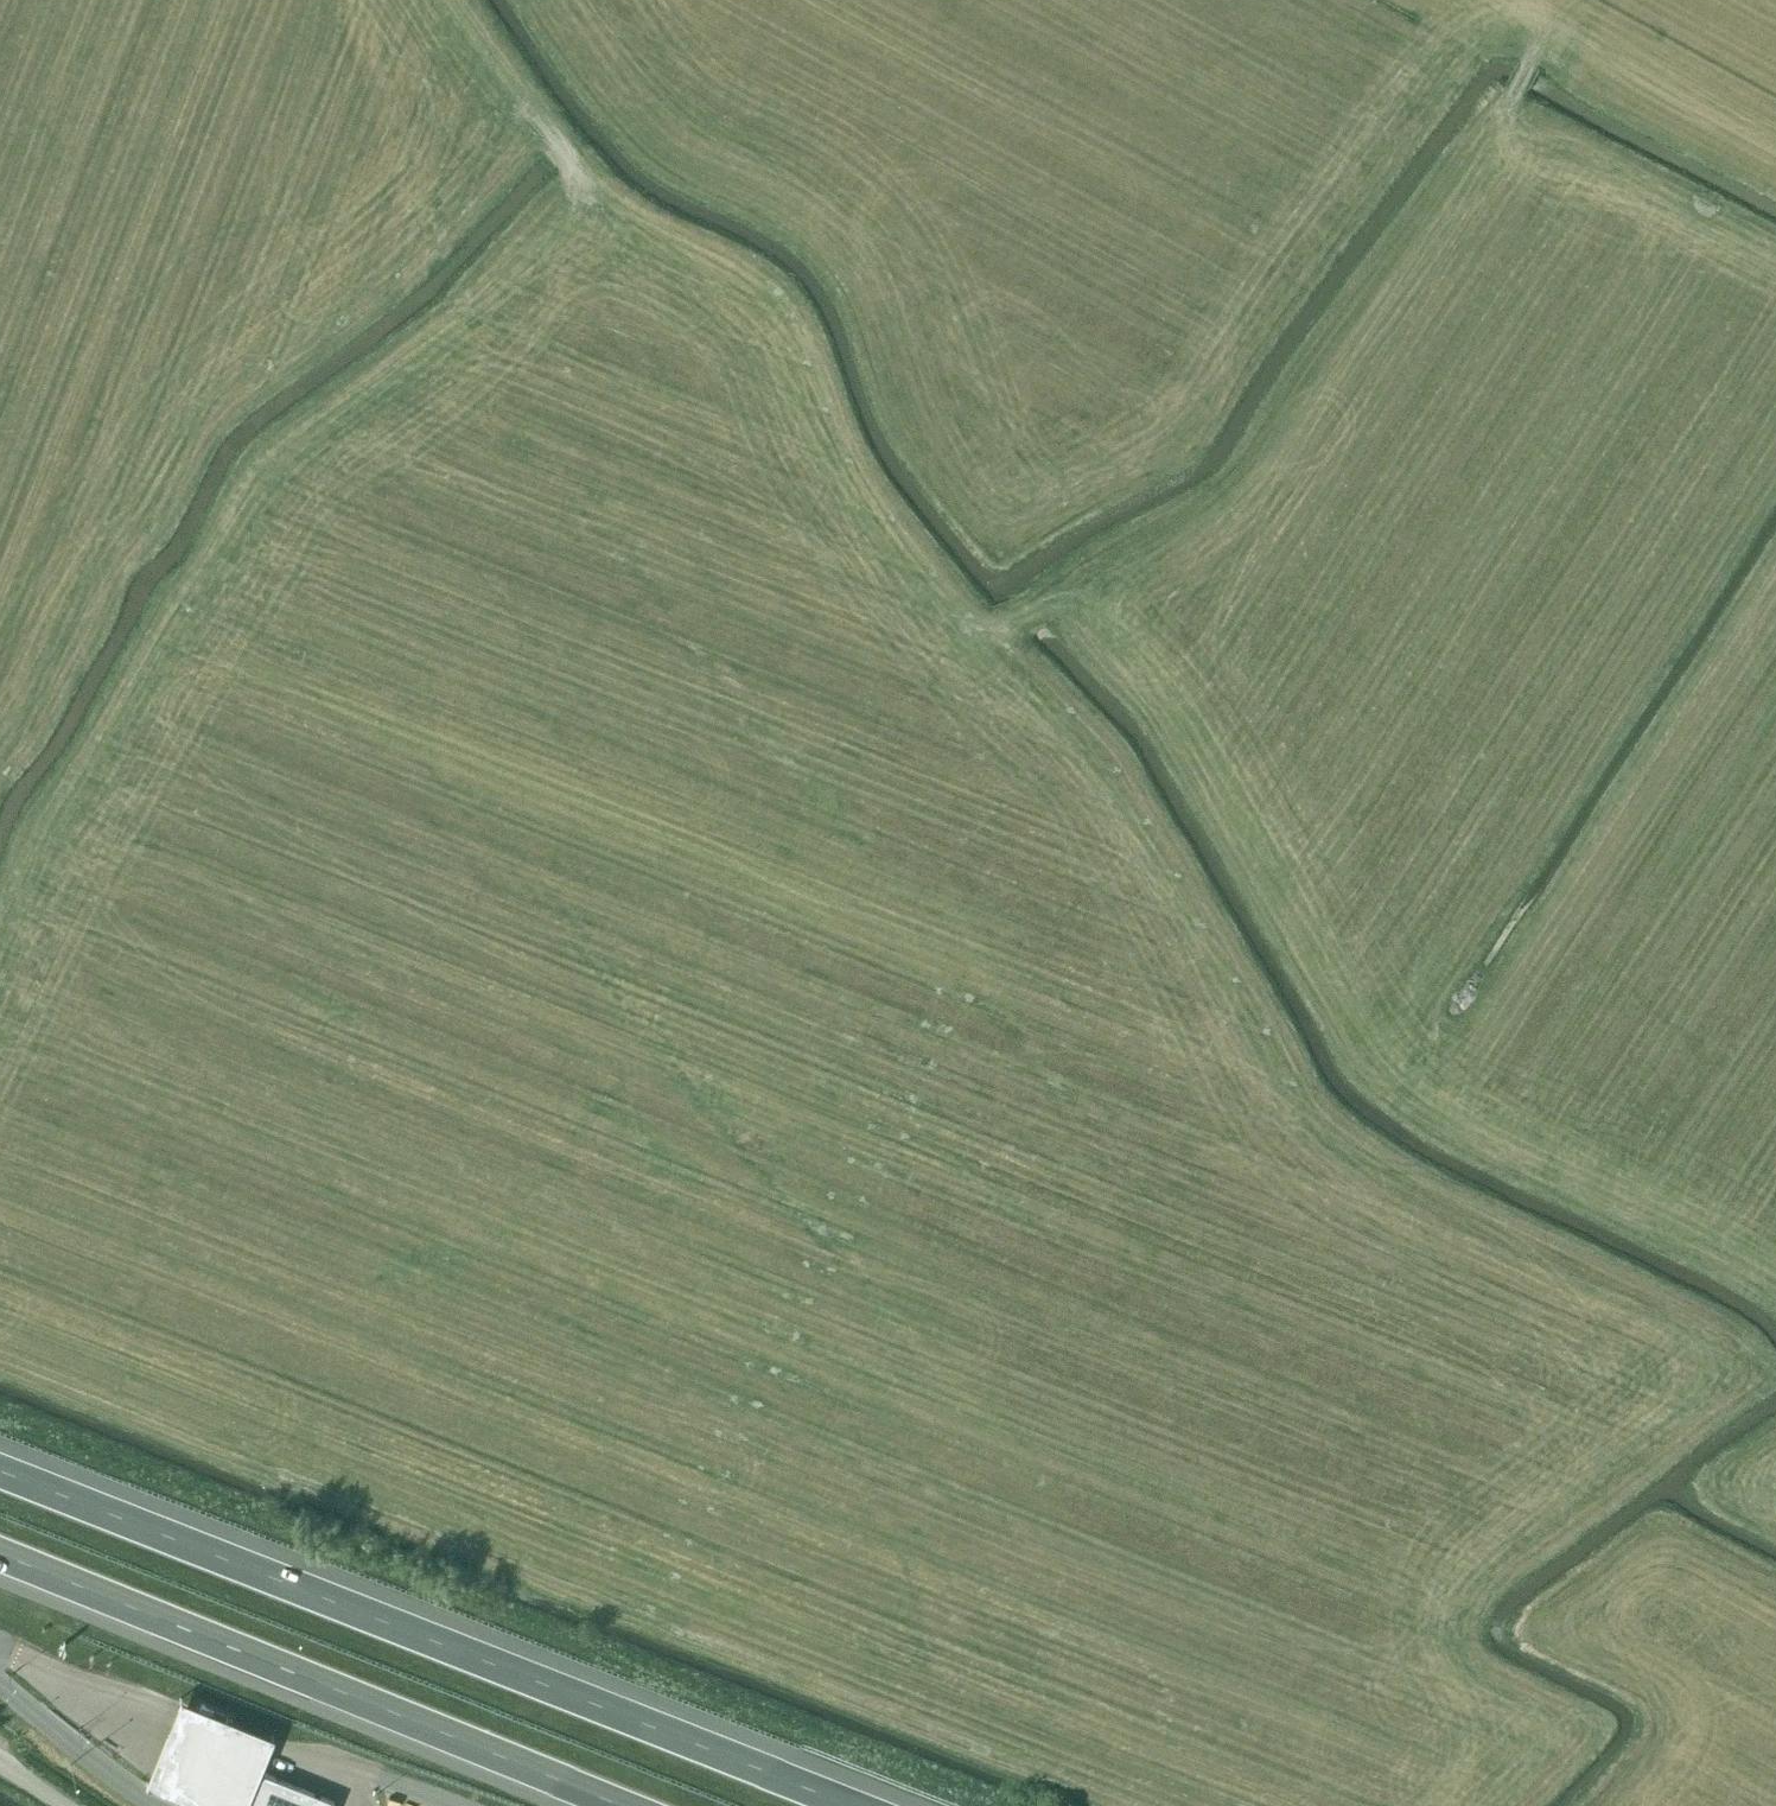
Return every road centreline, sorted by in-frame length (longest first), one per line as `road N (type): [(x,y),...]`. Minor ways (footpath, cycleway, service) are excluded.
road 1 (motorway): [(855,1805),(0,1471)]
road 2 (motorway): [(0,1559),(607,1805)]

